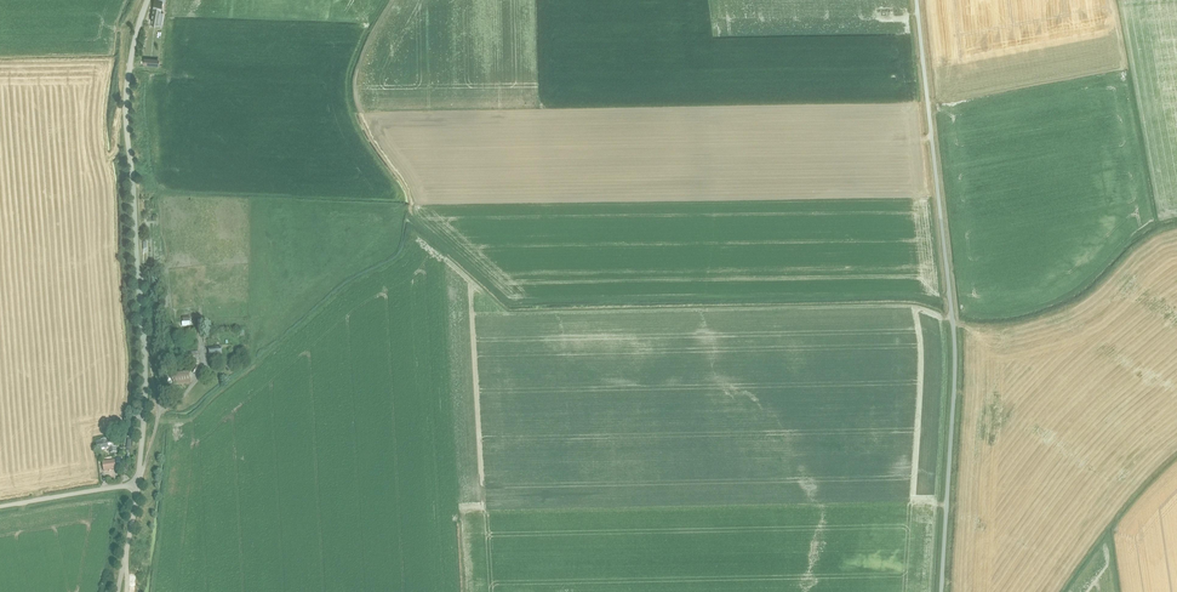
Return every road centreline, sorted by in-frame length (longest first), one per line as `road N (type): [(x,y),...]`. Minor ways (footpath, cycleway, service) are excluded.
road 1 (unclassified): [(941,591),(956,367),(916,0)]
road 2 (tertiary): [(138,484),(145,377),(128,112),(132,53),(149,0)]
road 3 (unclassified): [(0,507),(138,484)]

